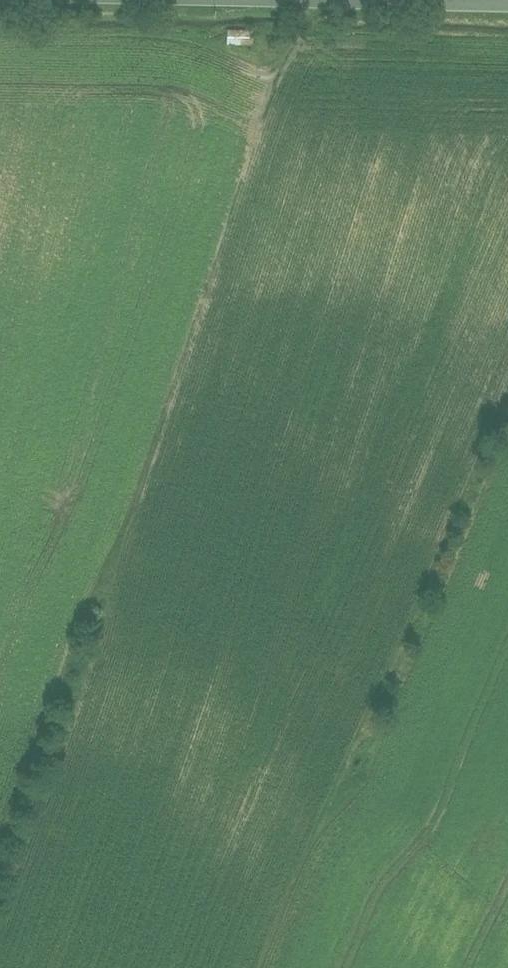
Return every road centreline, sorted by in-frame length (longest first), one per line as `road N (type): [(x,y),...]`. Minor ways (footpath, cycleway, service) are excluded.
road 1 (tertiary): [(507,3),(367,0)]

